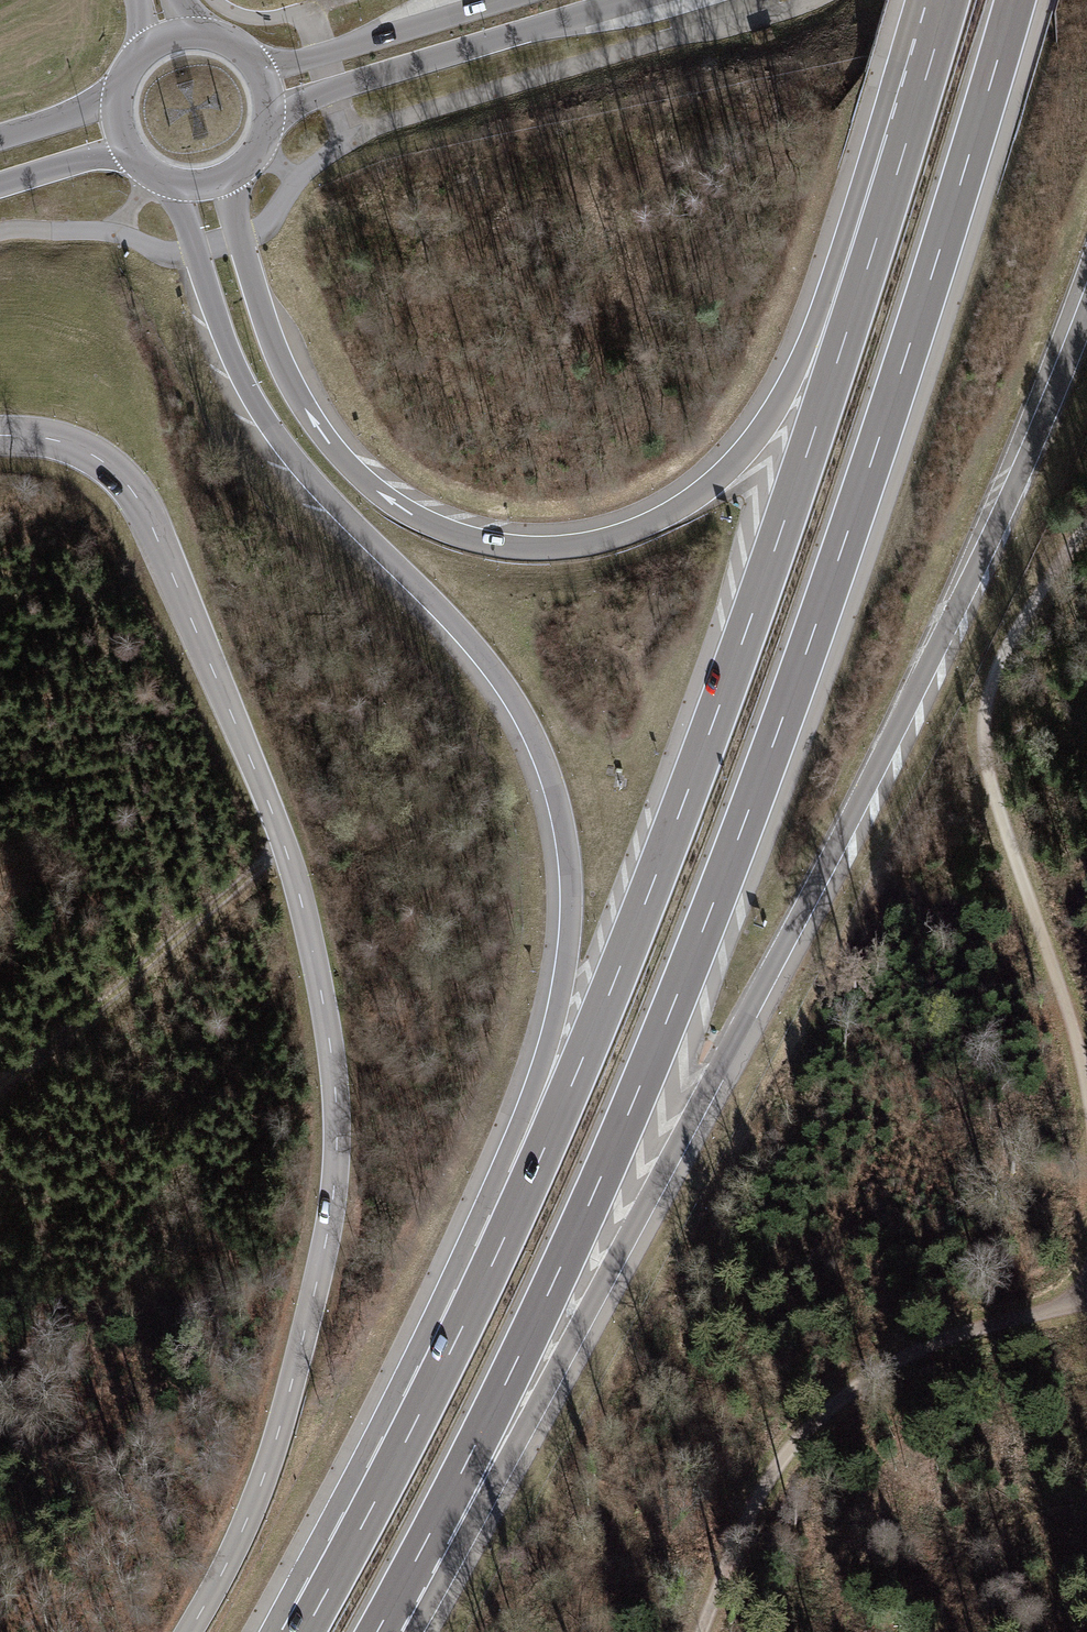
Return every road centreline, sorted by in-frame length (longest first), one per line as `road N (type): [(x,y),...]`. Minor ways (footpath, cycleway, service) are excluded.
road 1 (motorway): [(376,1631),(504,1390),(702,935),(863,485),(1015,0)]
road 2 (motorway): [(388,1631),(721,1064),(837,850),(1004,506),(1086,303)]
road 3 (tertiary): [(0,435),(45,437),(91,454),(137,499),(284,845),(328,1036),(336,1152),(321,1266),(263,1477),(189,1631)]
road 4 (motorway): [(173,183),(220,331),(256,411),(335,511),(478,655),(516,707),(551,785),(568,919),(527,1189)]
road 5 (motorway): [(905,147),(745,636),(527,1189)]
road 6 (motorway): [(905,147),(795,373),(734,462),(651,522),(582,544),(533,548),(437,526),(377,491),(347,461),(297,392),(272,339),(227,177)]
road 7 (track): [(1086,527),(982,699),(984,773),(1086,1084)]
road 8 (track): [(703,1631),(777,1464),(814,1418),(854,1386),(948,1337),(1086,1300)]
road 9 (motorway): [(527,1189),(387,1481),(304,1631)]
road 10 (secondary): [(270,109),(630,0)]
road 11 (track): [(0,1090),(284,845)]
road 12 (secondary): [(500,0),(260,70)]
road 13 (motorway): [(949,0),(905,147)]
road 14 (secondary): [(0,185),(128,152)]
road 15 (secondary): [(117,91),(0,135)]

